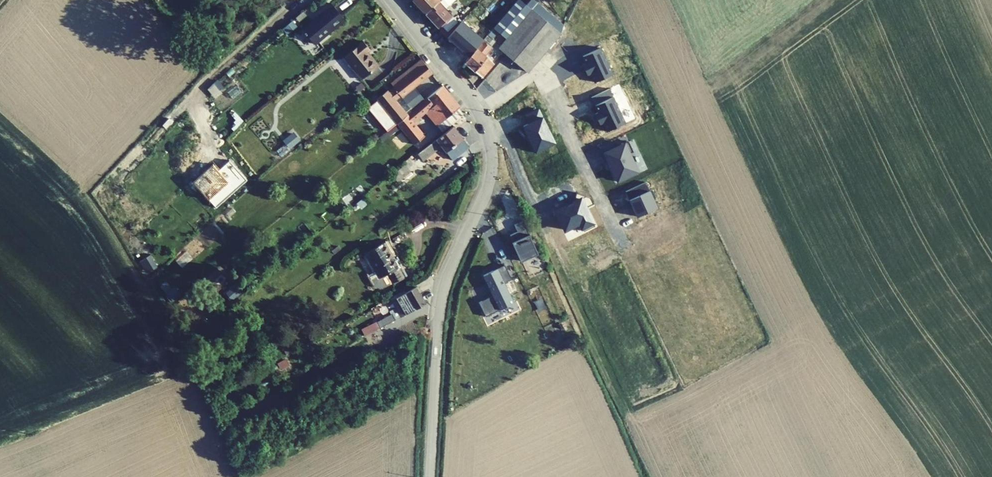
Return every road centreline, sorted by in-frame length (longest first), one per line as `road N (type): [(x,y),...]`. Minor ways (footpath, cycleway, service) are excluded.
road 1 (unclassified): [(479,112),(491,172),(443,291),(430,476)]
road 2 (residential): [(479,112),(529,77),(546,80),(620,236)]
road 3 (unclassified): [(391,0),(479,112)]

